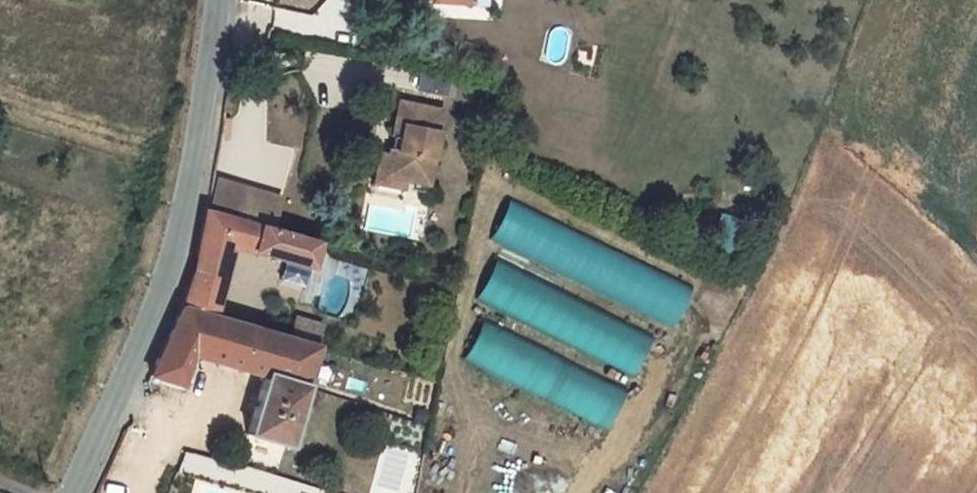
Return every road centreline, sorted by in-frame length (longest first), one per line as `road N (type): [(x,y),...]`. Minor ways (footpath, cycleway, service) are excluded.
road 1 (tertiary): [(73,492),(175,249),(216,0)]

